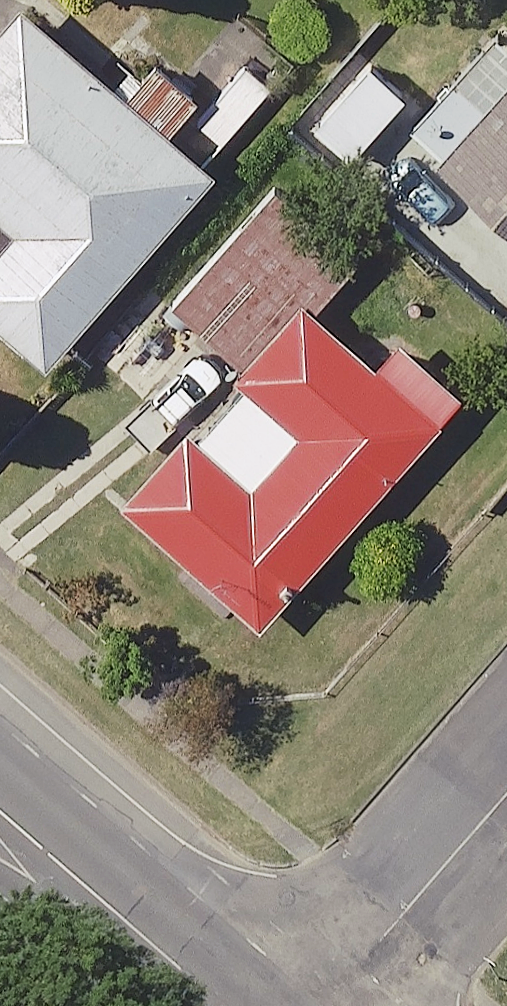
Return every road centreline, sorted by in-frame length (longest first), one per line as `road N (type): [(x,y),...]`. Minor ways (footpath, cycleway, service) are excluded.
road 1 (secondary): [(0,805),(233,1005)]
road 2 (tertiary): [(324,1005),(506,795)]

